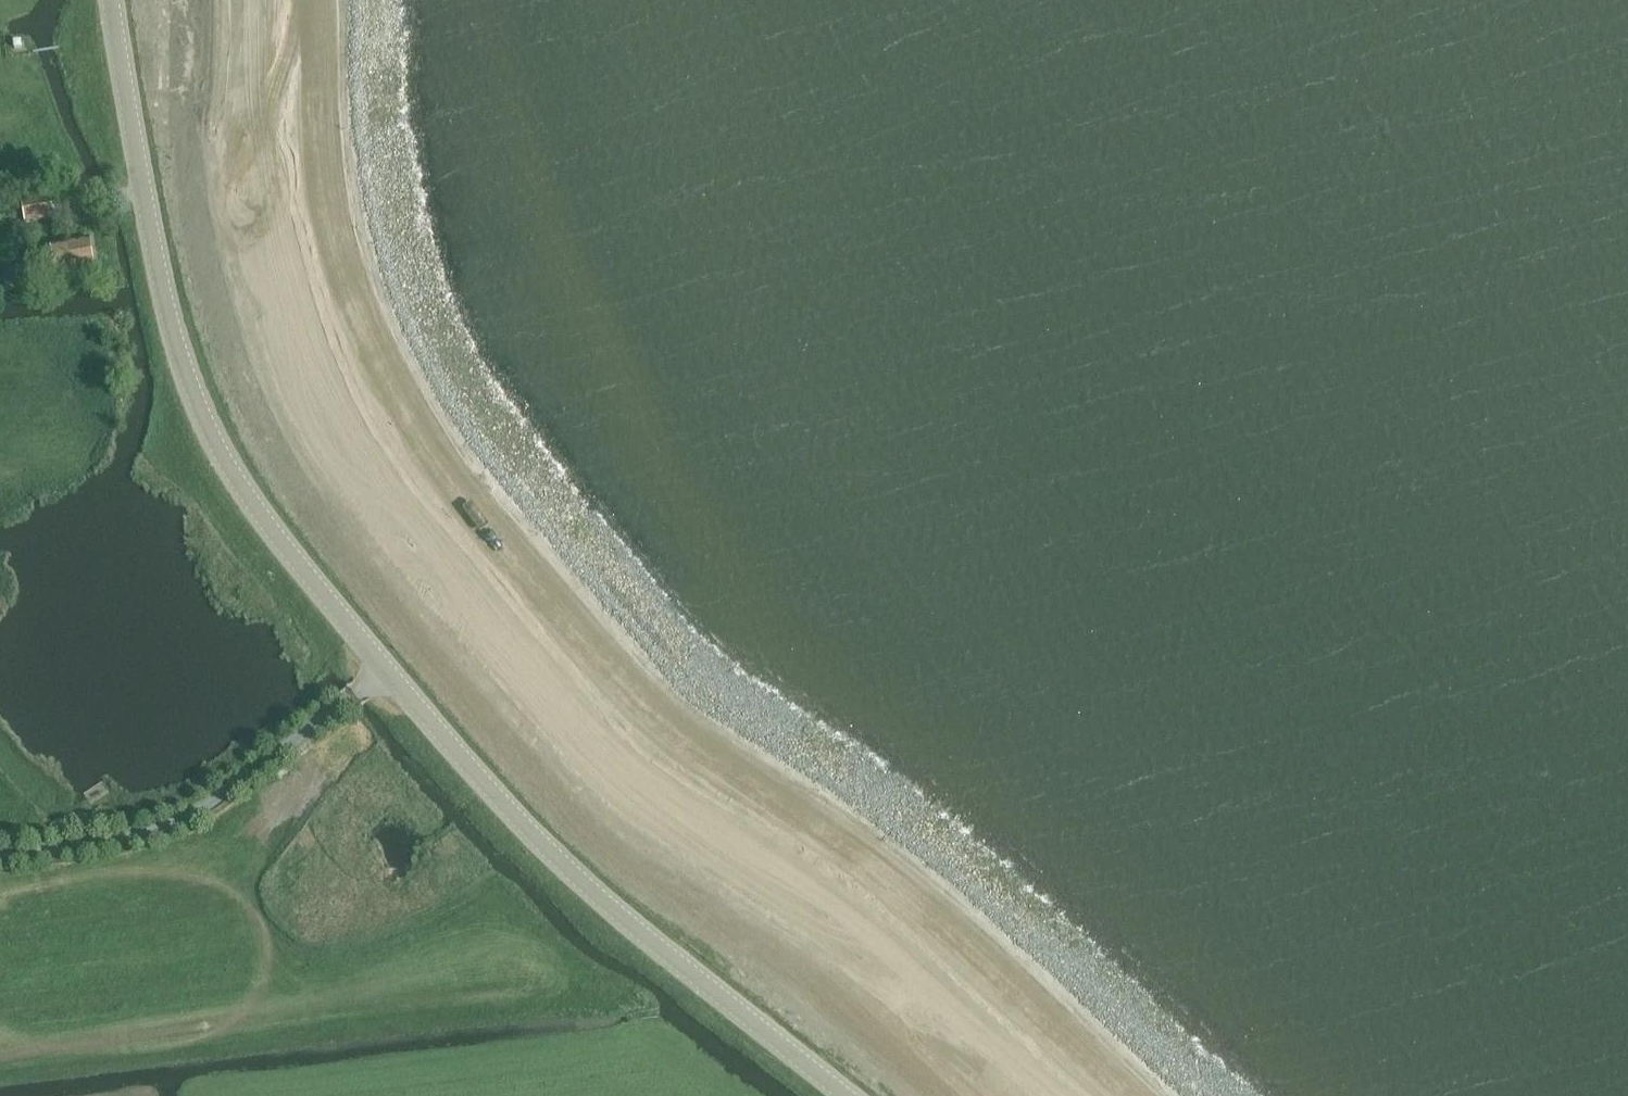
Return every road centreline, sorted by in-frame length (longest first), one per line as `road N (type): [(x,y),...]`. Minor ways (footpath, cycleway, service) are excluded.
road 1 (tertiary): [(114,0),(166,286),(191,390),(223,462),(386,674),(563,866),(848,1095)]

